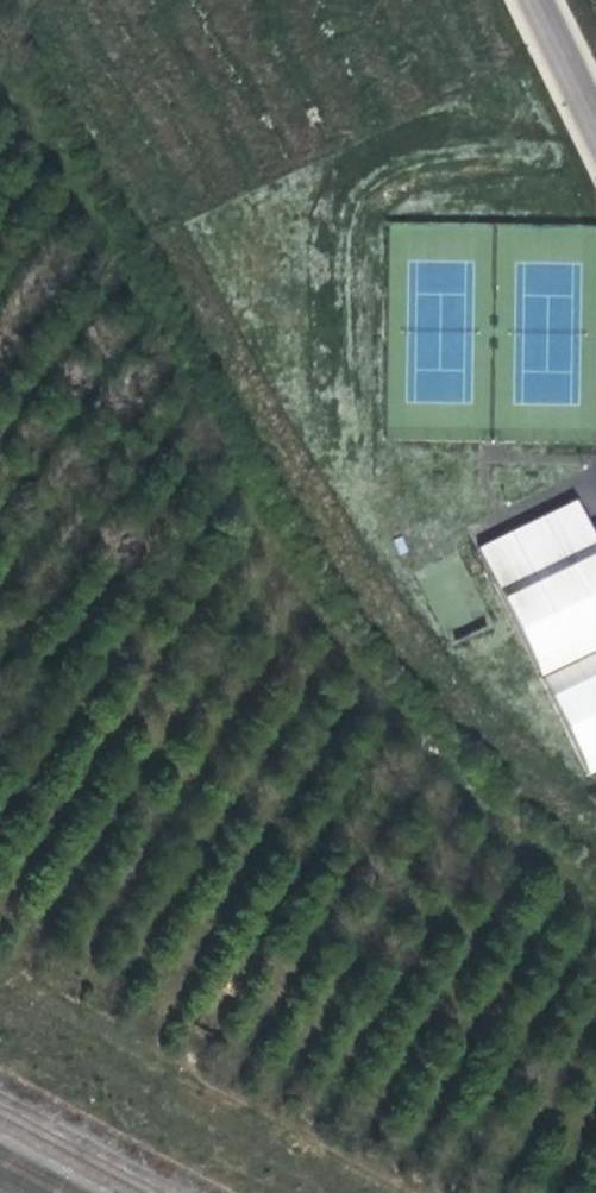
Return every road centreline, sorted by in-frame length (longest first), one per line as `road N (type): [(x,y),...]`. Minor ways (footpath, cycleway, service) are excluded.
road 1 (tertiary): [(595,120),(538,0)]

